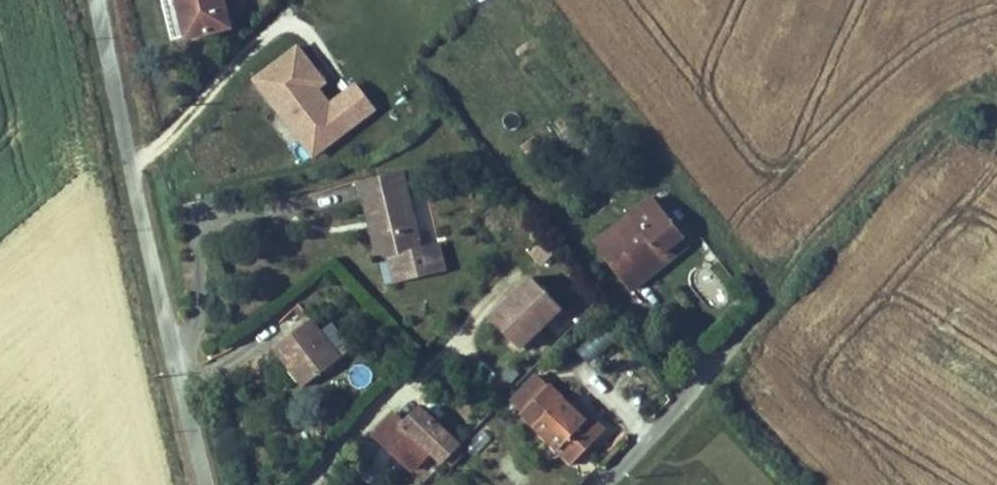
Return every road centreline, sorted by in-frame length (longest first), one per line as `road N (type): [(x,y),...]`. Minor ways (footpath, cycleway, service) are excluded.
road 1 (unclassified): [(106,0),(218,484)]
road 2 (track): [(762,305),(951,109),(996,106)]
road 3 (residential): [(587,484),(762,305)]

